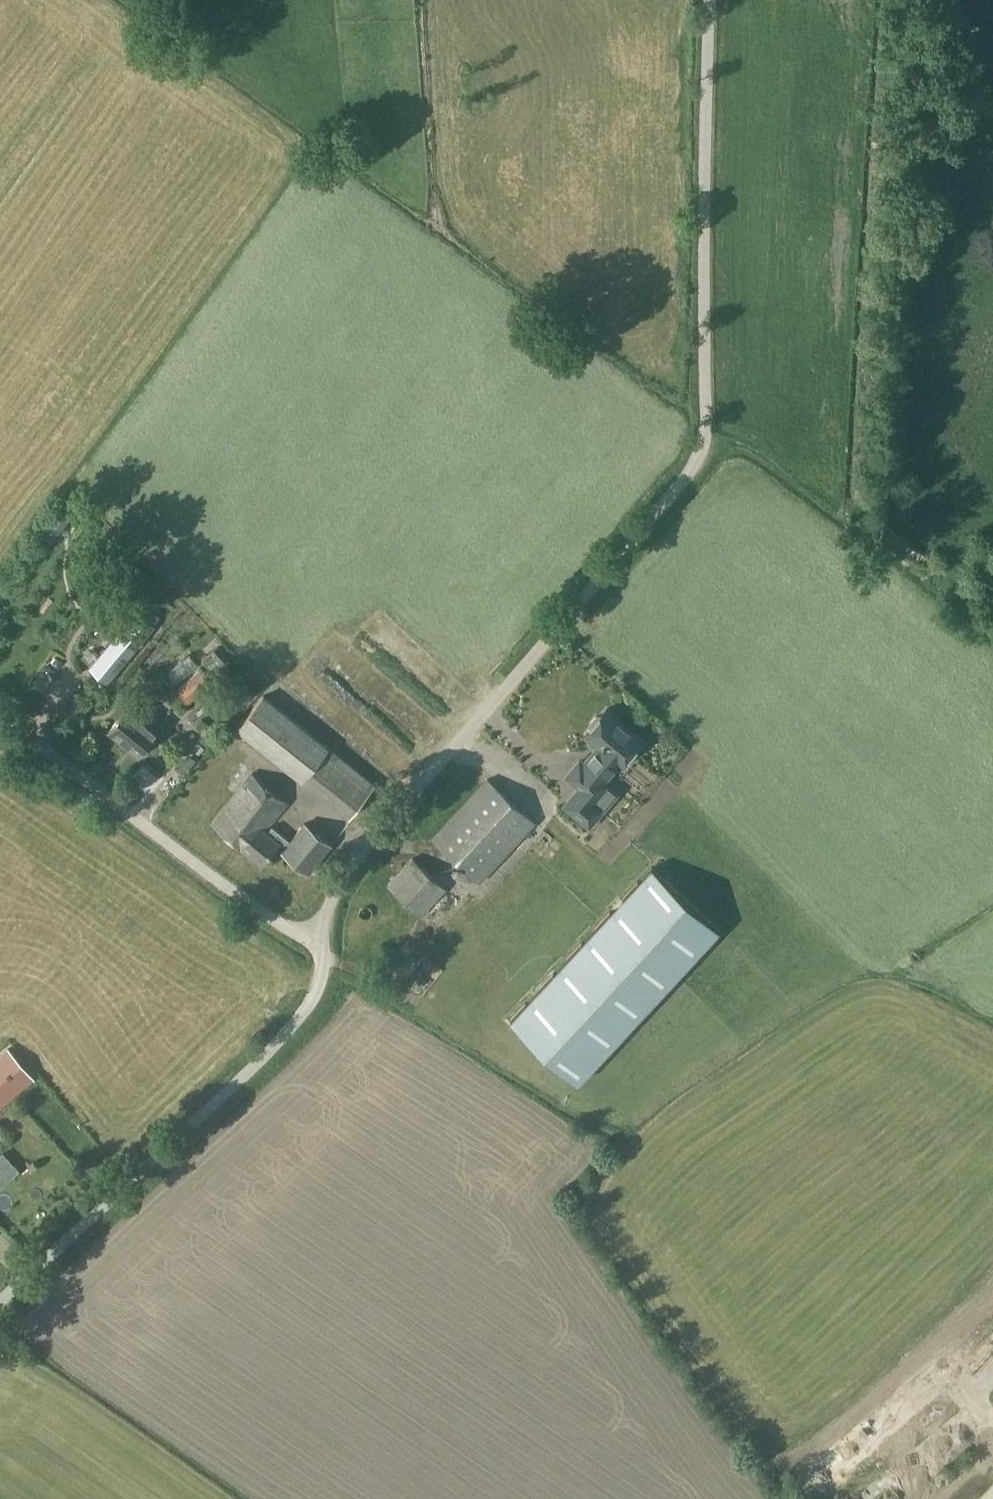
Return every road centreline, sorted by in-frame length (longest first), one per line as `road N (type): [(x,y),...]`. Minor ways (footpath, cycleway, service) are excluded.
road 1 (unclassified): [(324,945),(332,902),(356,862),(697,460),(707,418),(709,0)]
road 2 (unclassified): [(0,1303),(287,1033),(317,994),(324,945)]
road 3 (unclassified): [(324,945),(251,903),(0,719)]

